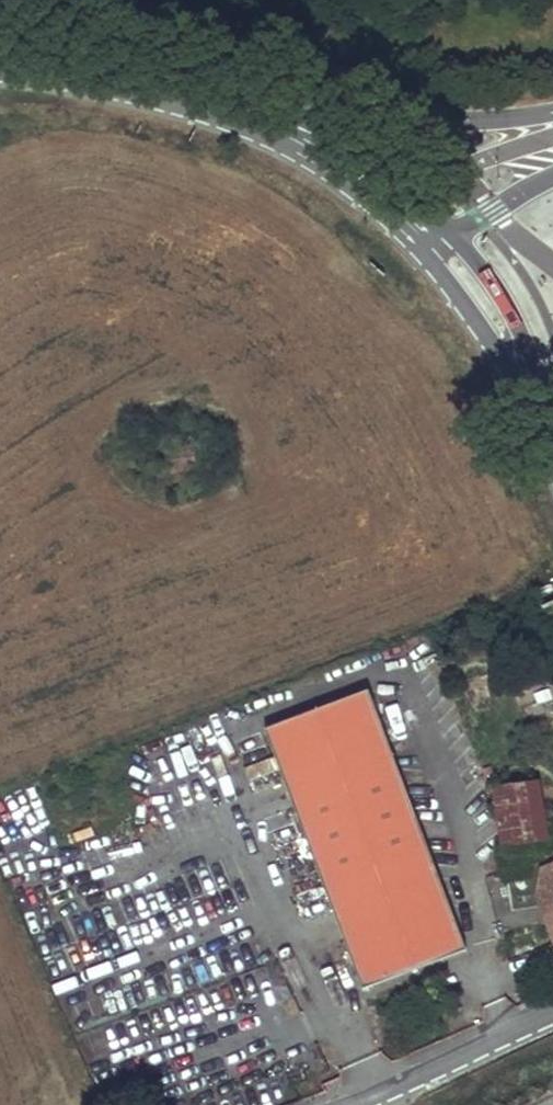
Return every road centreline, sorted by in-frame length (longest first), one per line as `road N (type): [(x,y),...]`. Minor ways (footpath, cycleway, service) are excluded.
road 1 (tertiary): [(552,118),(436,121),(225,107)]
road 2 (secondary): [(225,107),(361,190),(409,242)]
road 3 (secondary): [(225,107),(0,65)]
road 4 (residential): [(552,1016),(344,1104)]
road 5 (secondary): [(425,203),(305,124),(225,107)]
road 6 (secondary): [(409,242),(546,413)]
road 7 (secondary): [(546,413),(522,335),(456,237)]
road 8 (tertiary): [(552,131),(460,167),(425,203)]

